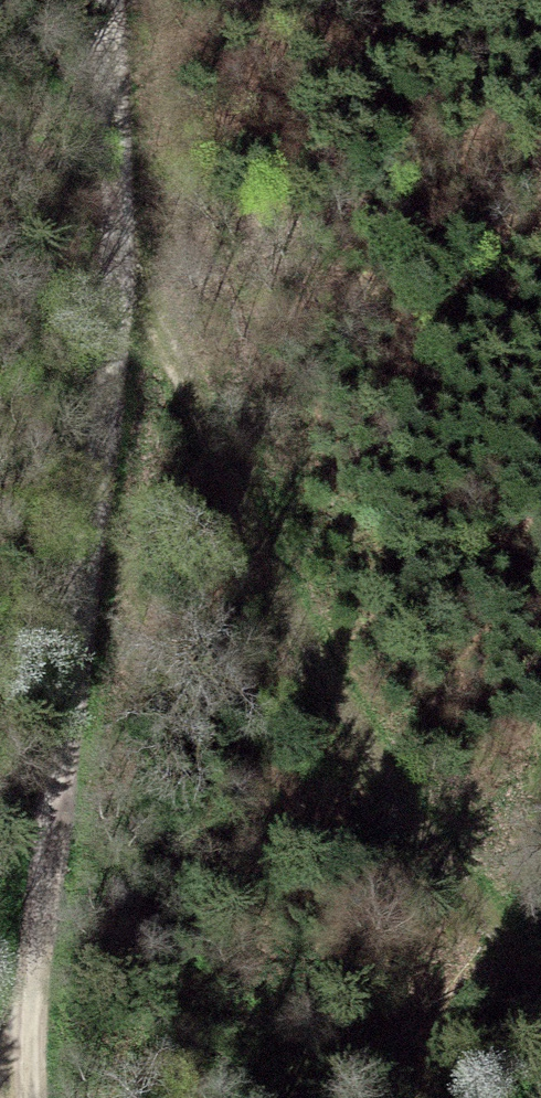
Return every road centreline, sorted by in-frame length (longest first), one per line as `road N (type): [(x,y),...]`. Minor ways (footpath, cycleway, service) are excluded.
road 1 (track): [(128,0),(128,268),(59,806),(31,1065),(34,1097)]
road 2 (track): [(128,268),(284,611),(399,792),(540,990)]

